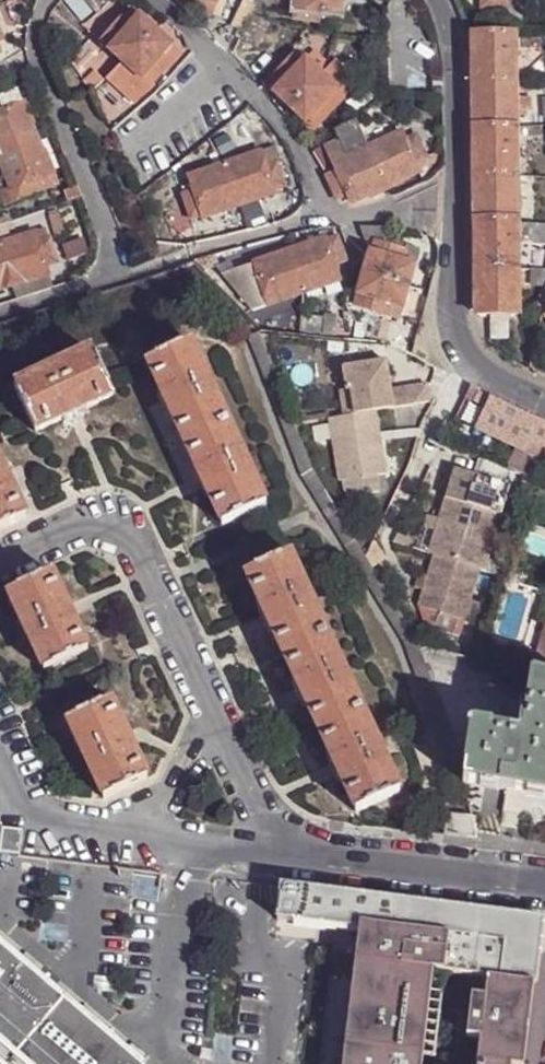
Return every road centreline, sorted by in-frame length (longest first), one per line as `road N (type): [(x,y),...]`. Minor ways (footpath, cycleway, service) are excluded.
road 1 (residential): [(280,853),(131,540),(106,526),(77,527),(0,563)]
road 2 (residential): [(438,0),(454,74),(456,341),(503,388),(544,406)]
road 3 (residential): [(46,0),(37,48),(45,79),(119,274),(0,312)]
road 4 (residential): [(156,0),(289,133),(327,213)]
road 5 (residential): [(544,886),(280,853)]
road 6 (residential): [(0,782),(11,806),(43,822),(137,834)]
road 7 (residential): [(137,834),(280,853)]
road 8 (residential): [(327,213),(190,253)]

